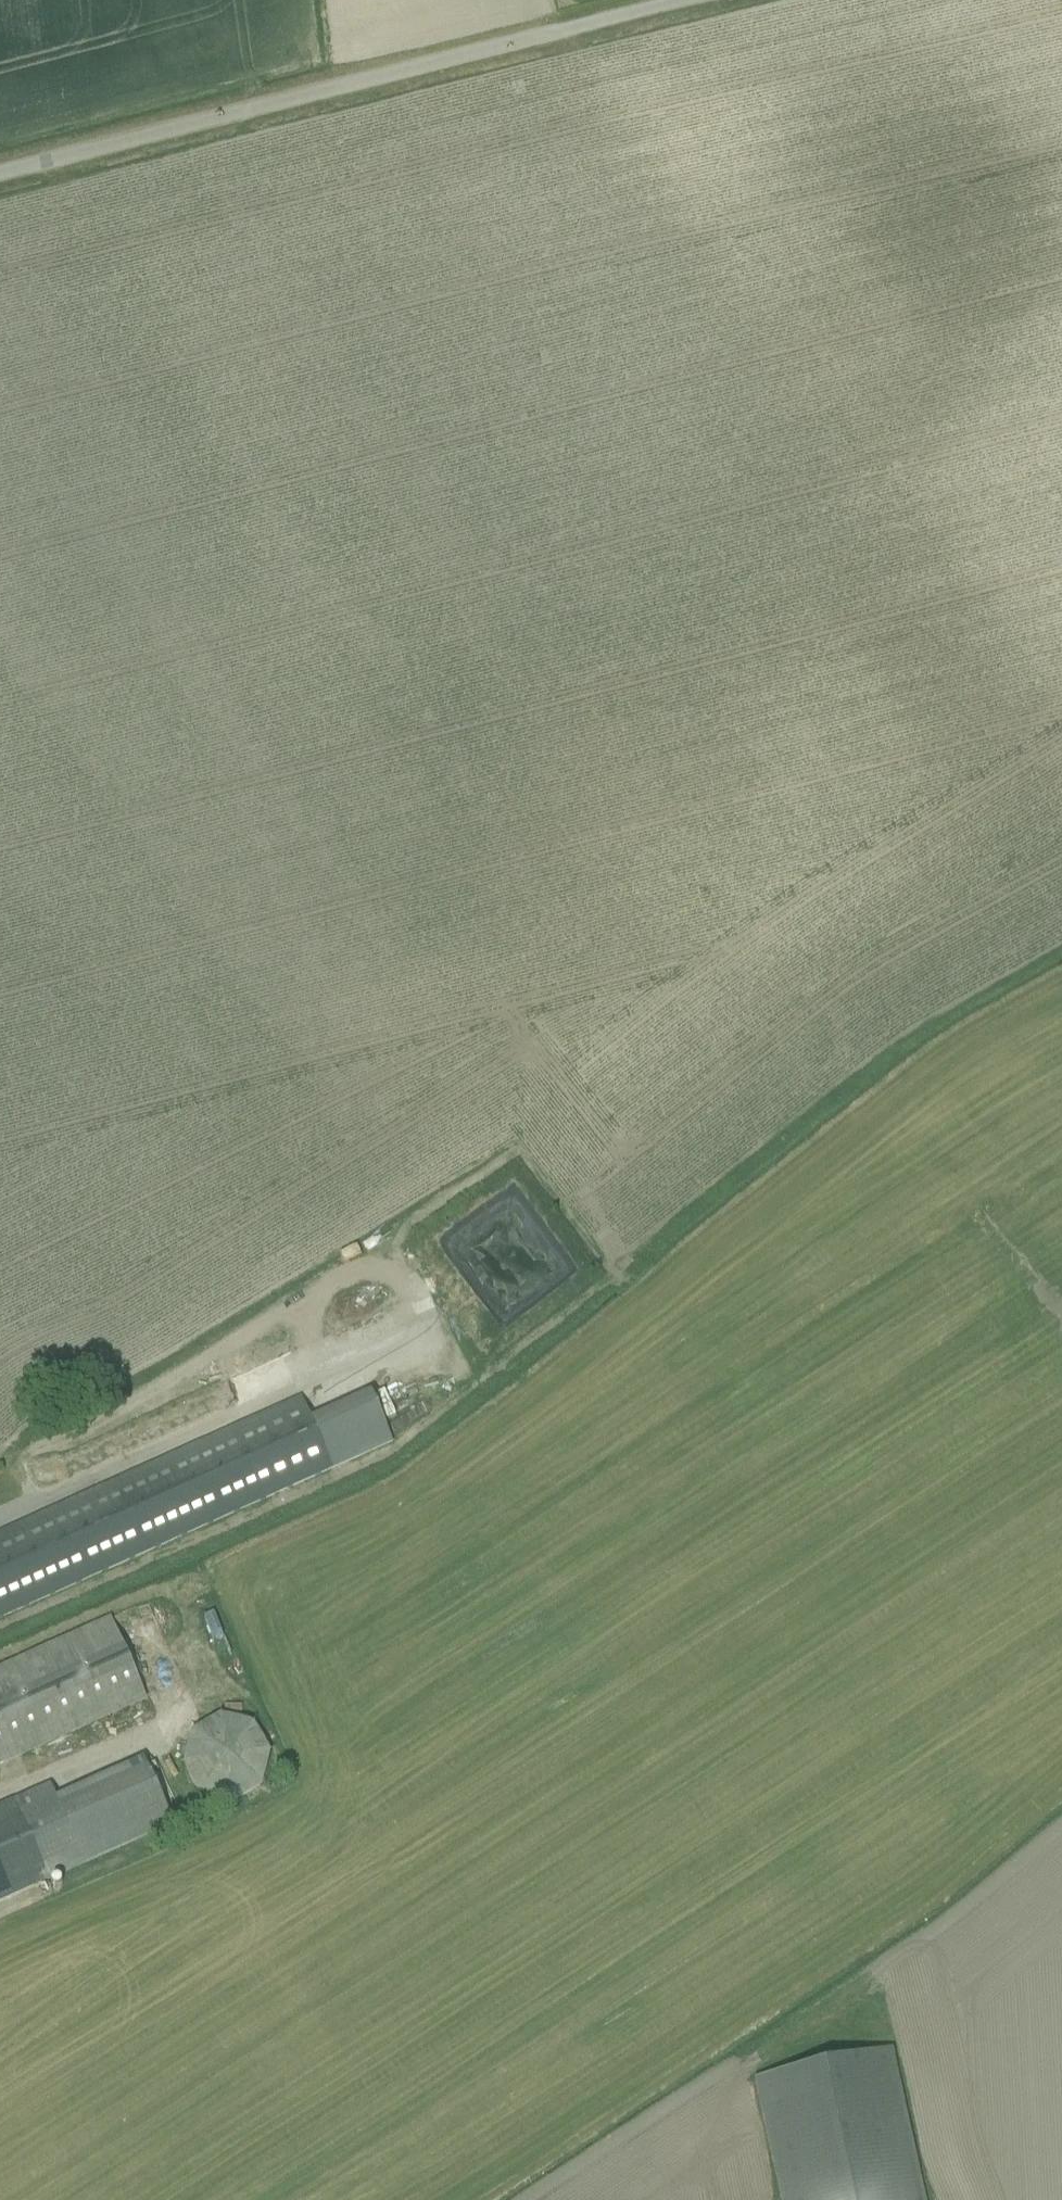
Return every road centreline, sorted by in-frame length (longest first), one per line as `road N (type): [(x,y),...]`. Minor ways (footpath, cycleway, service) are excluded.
road 1 (unclassified): [(685,0),(0,173)]

